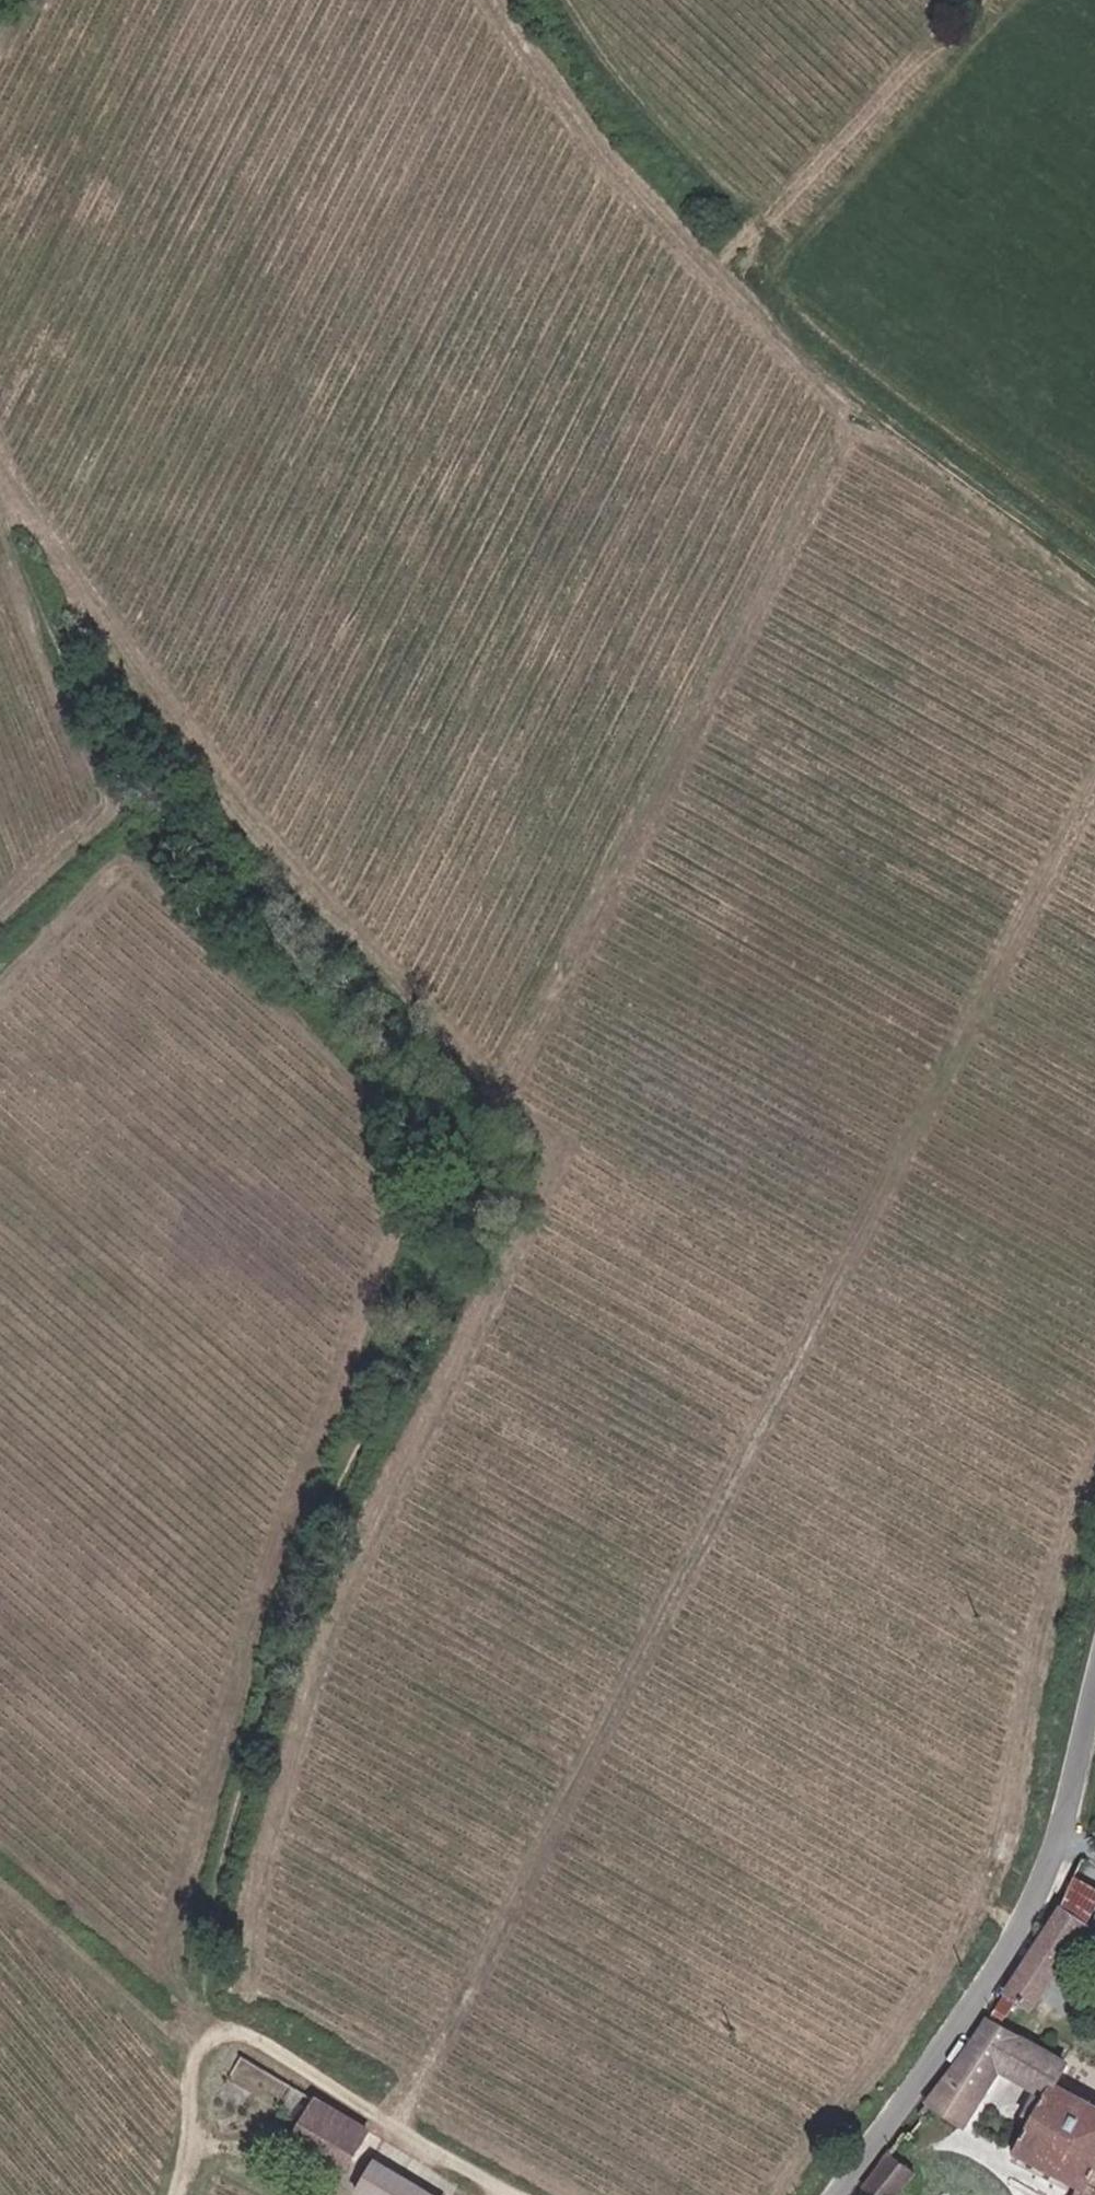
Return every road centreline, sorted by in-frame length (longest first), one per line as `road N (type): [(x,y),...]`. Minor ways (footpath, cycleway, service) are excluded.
road 1 (track): [(564,0),(764,287),(961,464),(1094,570)]
road 2 (unclassified): [(841,2194),(1034,1916),(1062,1853),(1094,1714)]

